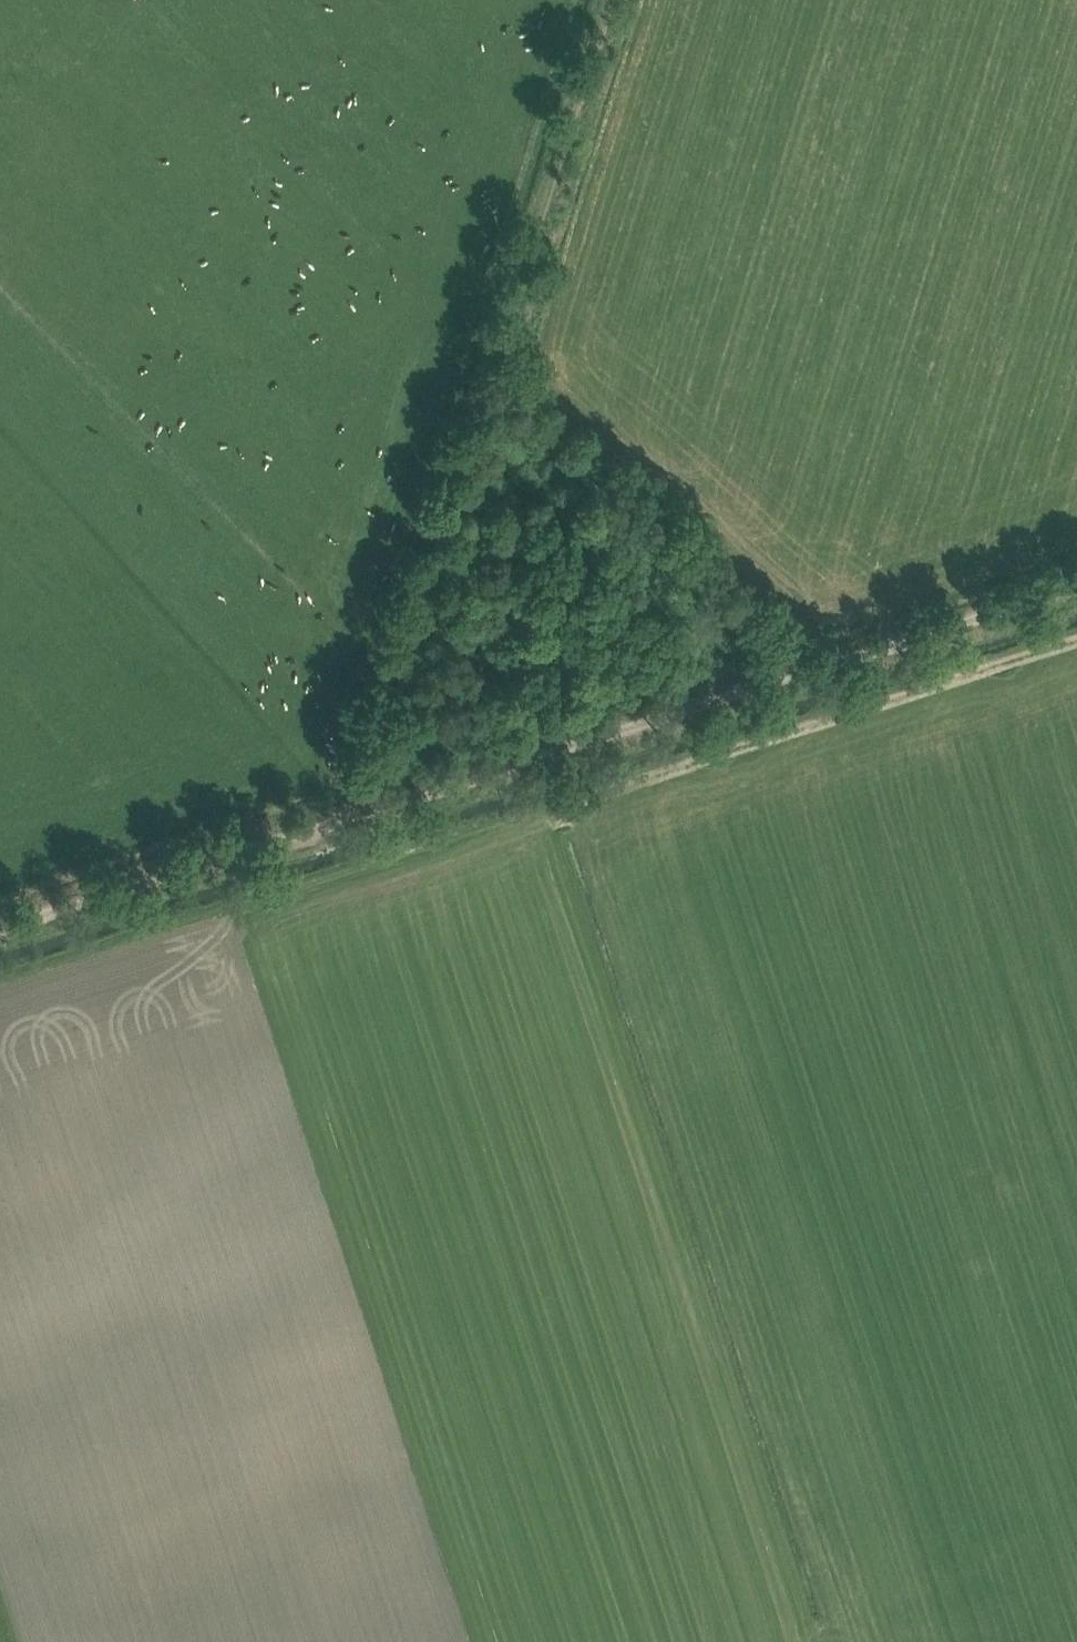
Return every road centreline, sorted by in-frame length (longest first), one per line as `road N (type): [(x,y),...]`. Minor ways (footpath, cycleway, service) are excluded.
road 1 (track): [(1076,599),(0,939)]

